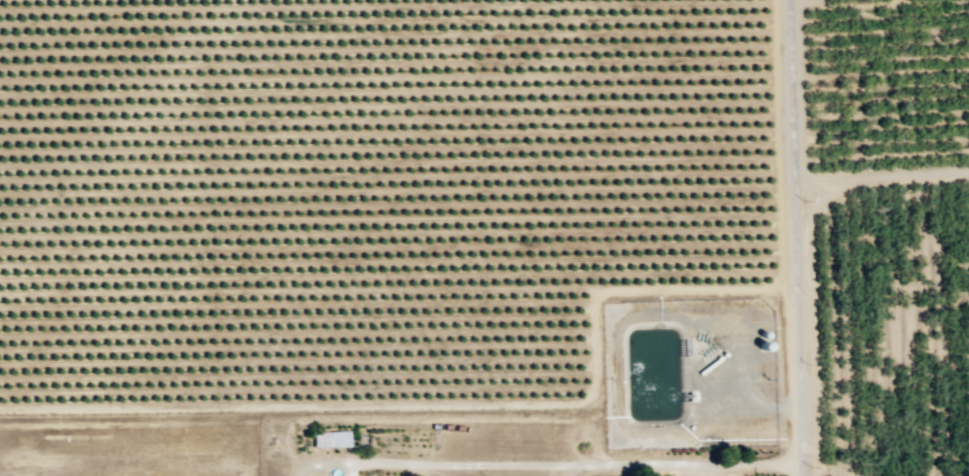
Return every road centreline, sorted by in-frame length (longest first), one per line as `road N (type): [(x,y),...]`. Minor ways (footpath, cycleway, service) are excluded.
road 1 (track): [(0,409),(582,403),(594,391),(599,296),(795,288)]
road 2 (residential): [(799,475),(785,0)]
road 3 (track): [(790,184),(968,172)]

